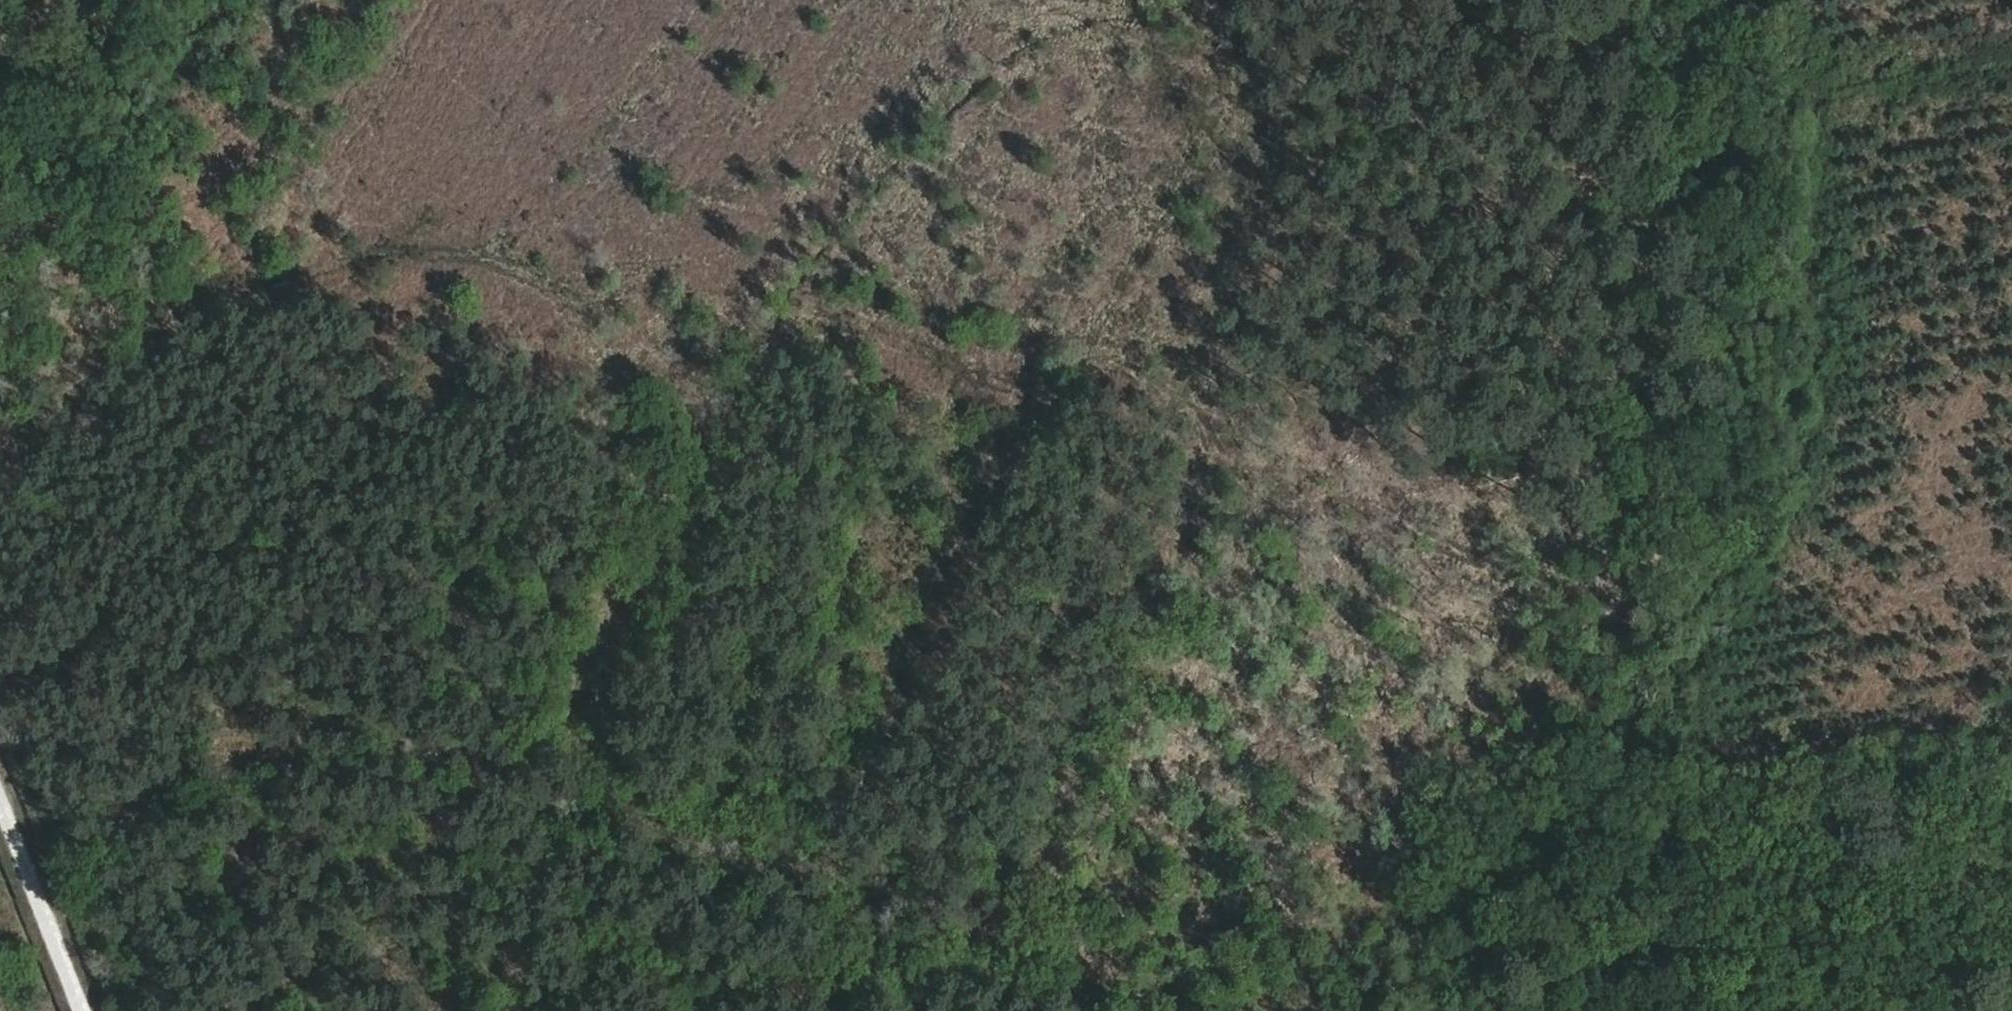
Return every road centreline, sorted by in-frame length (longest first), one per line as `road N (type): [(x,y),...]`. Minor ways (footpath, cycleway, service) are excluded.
road 1 (unclassified): [(0,801),(86,1010)]

